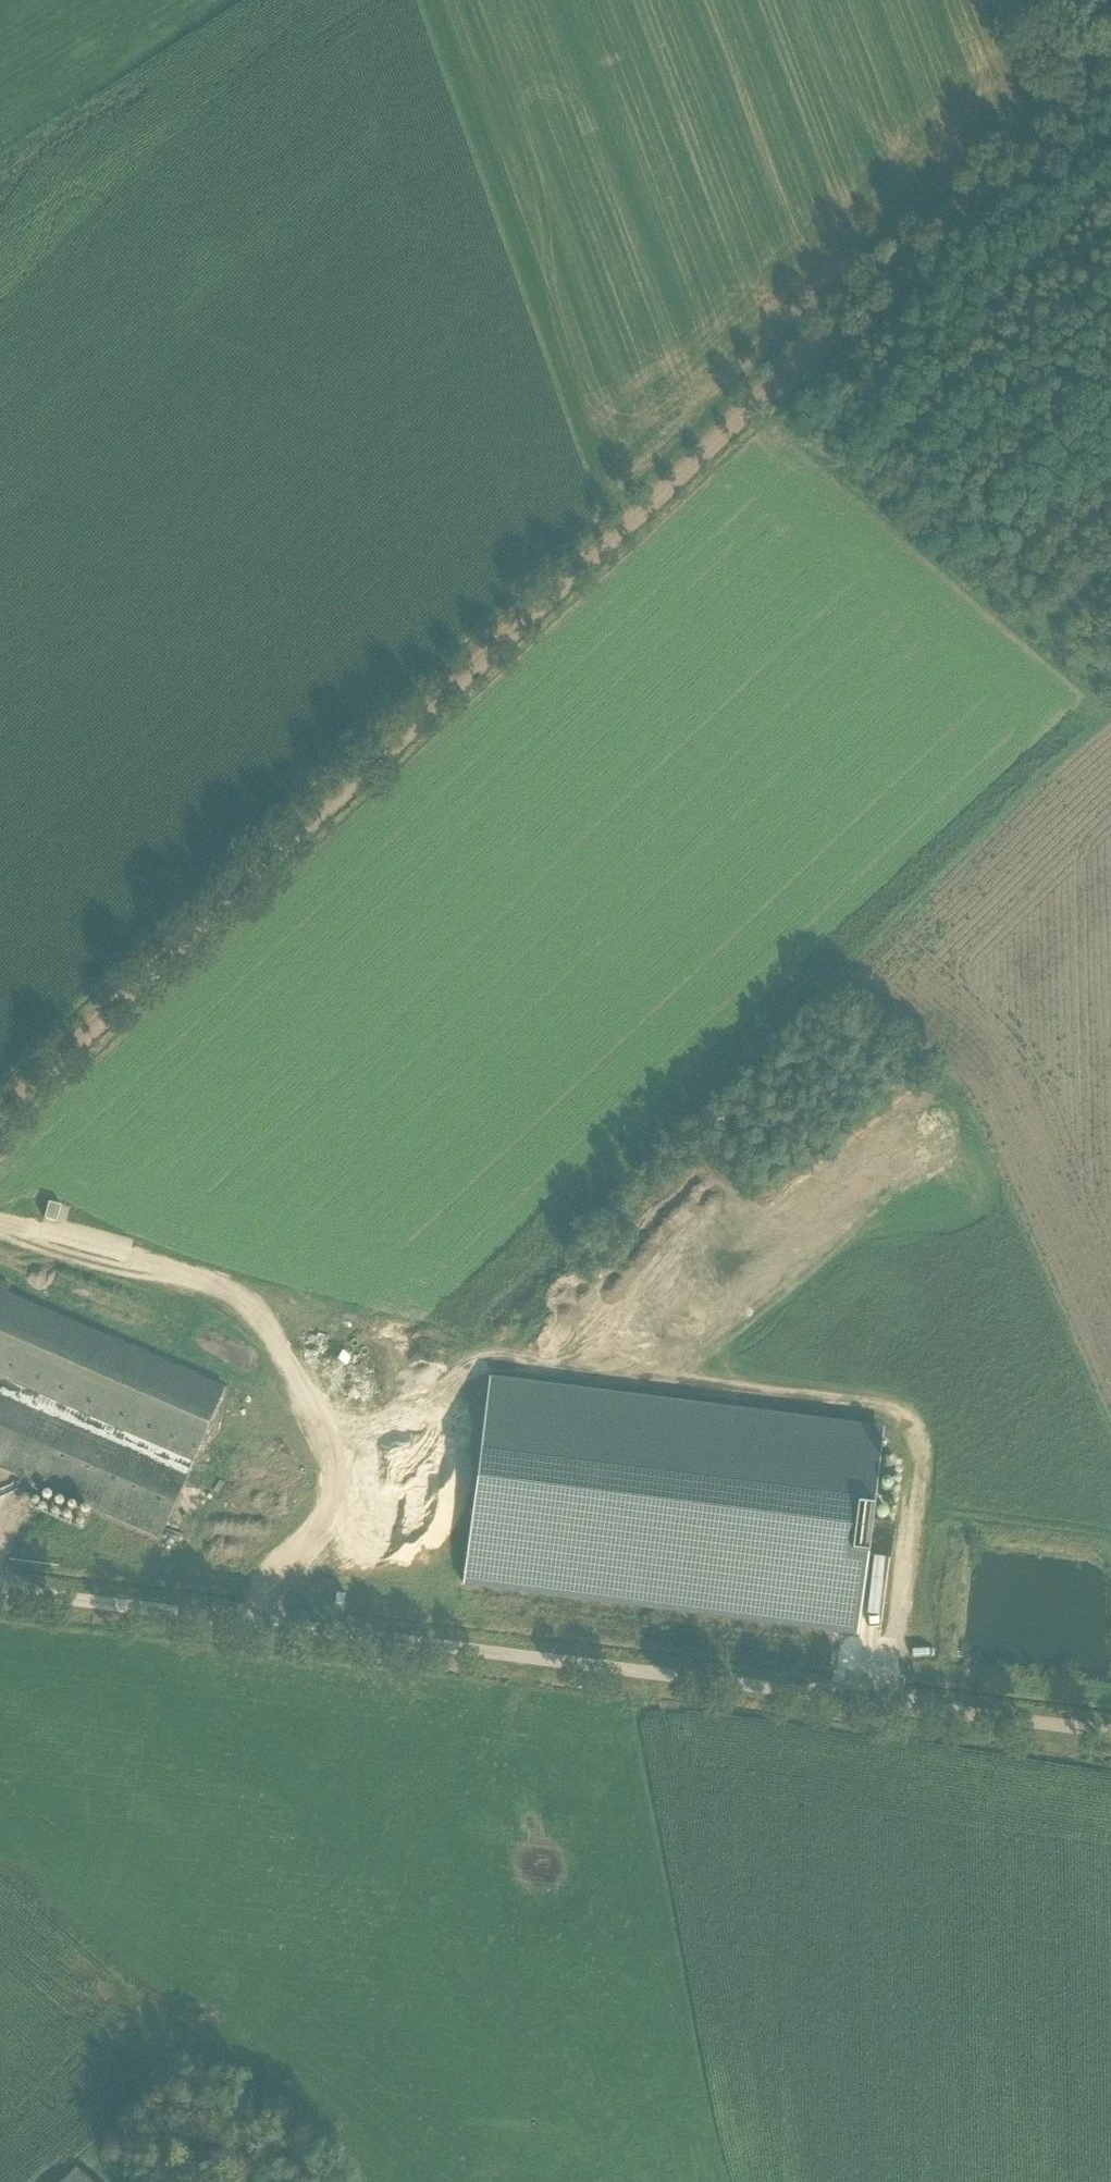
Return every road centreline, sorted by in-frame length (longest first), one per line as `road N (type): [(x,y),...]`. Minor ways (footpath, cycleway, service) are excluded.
road 1 (track): [(1110,68),(0,1121)]
road 2 (unclassified): [(1110,1731),(0,1590)]

